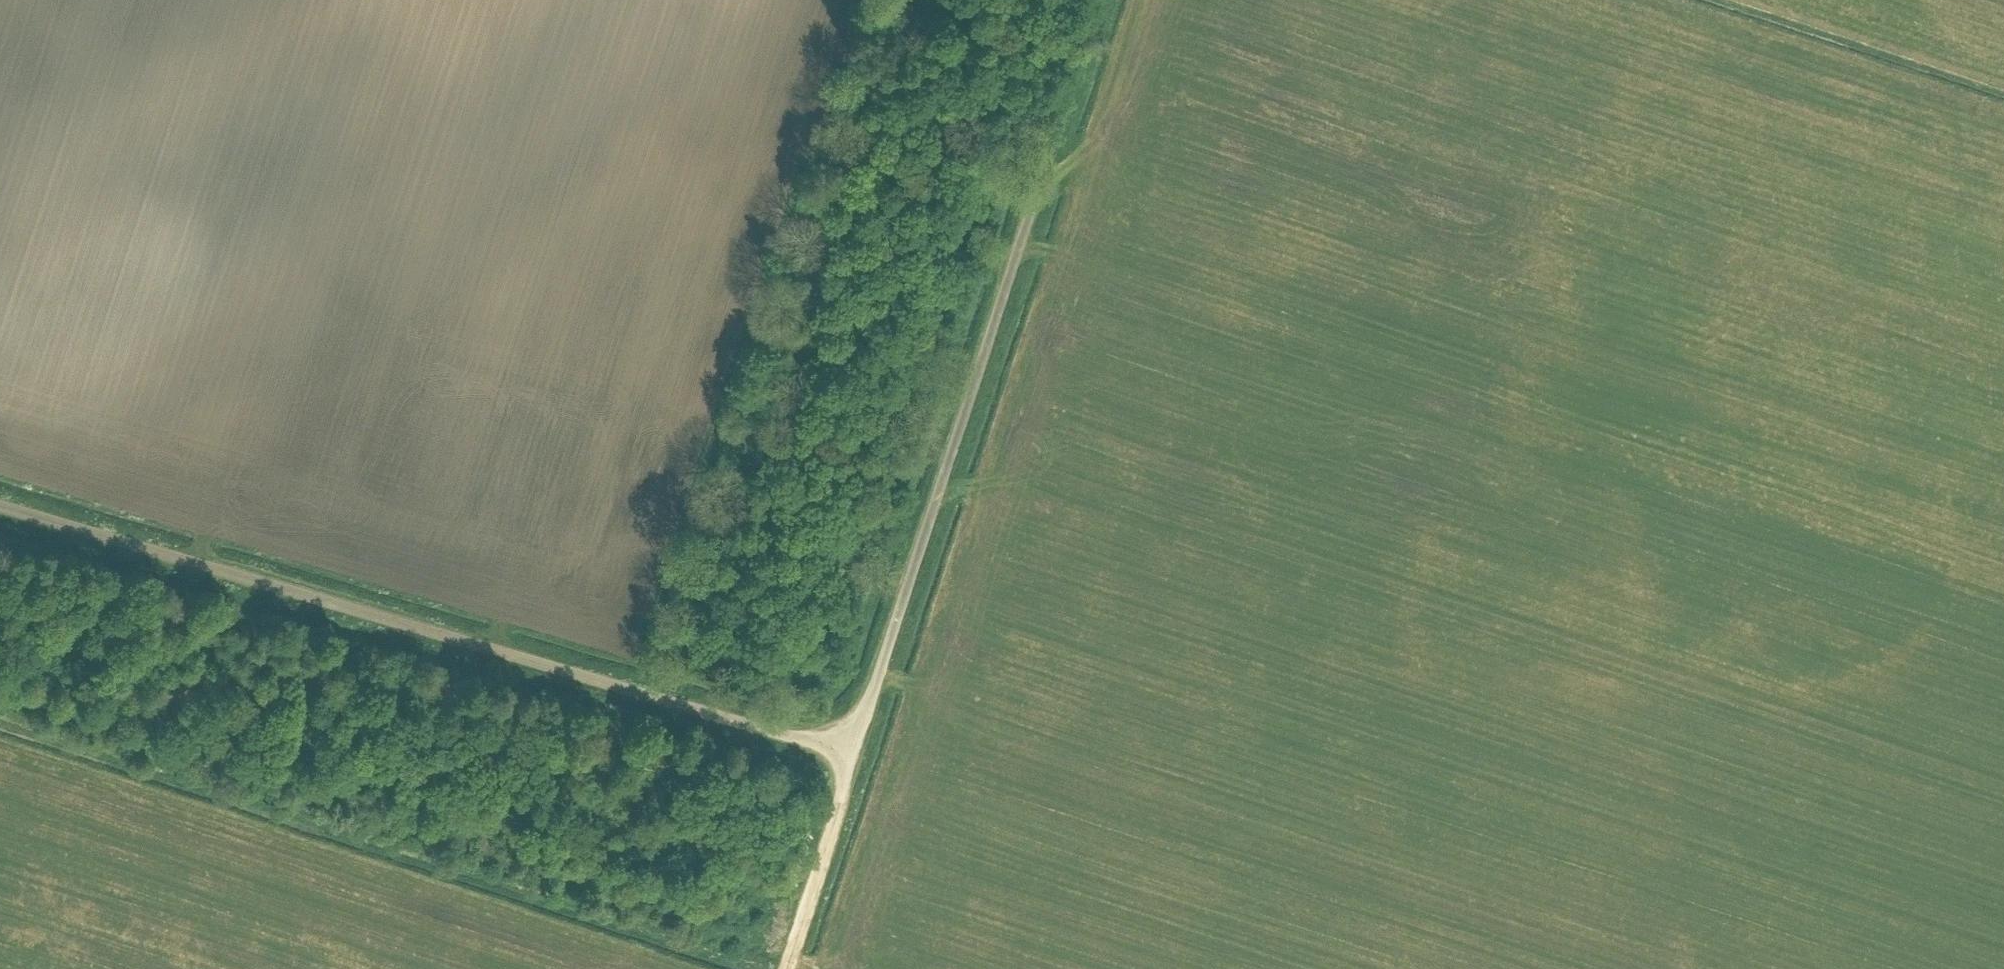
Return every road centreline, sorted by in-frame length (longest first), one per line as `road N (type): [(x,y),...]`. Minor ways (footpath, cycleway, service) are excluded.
road 1 (unclassified): [(0,506),(854,751),(1043,180)]
road 2 (track): [(854,751),(787,968)]
road 3 (track): [(1043,180),(1086,147),(1137,0)]

